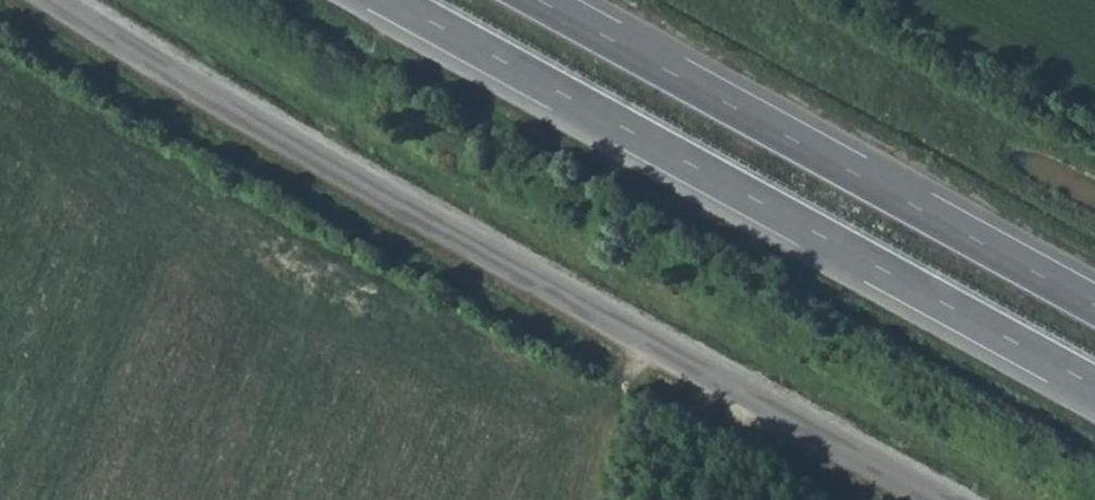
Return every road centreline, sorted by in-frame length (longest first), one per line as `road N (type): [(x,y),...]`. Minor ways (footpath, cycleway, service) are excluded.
road 1 (tertiary): [(931,499),(350,179),(56,0)]
road 2 (trunk): [(390,0),(1094,387)]
road 3 (trunk): [(1094,305),(538,0)]

